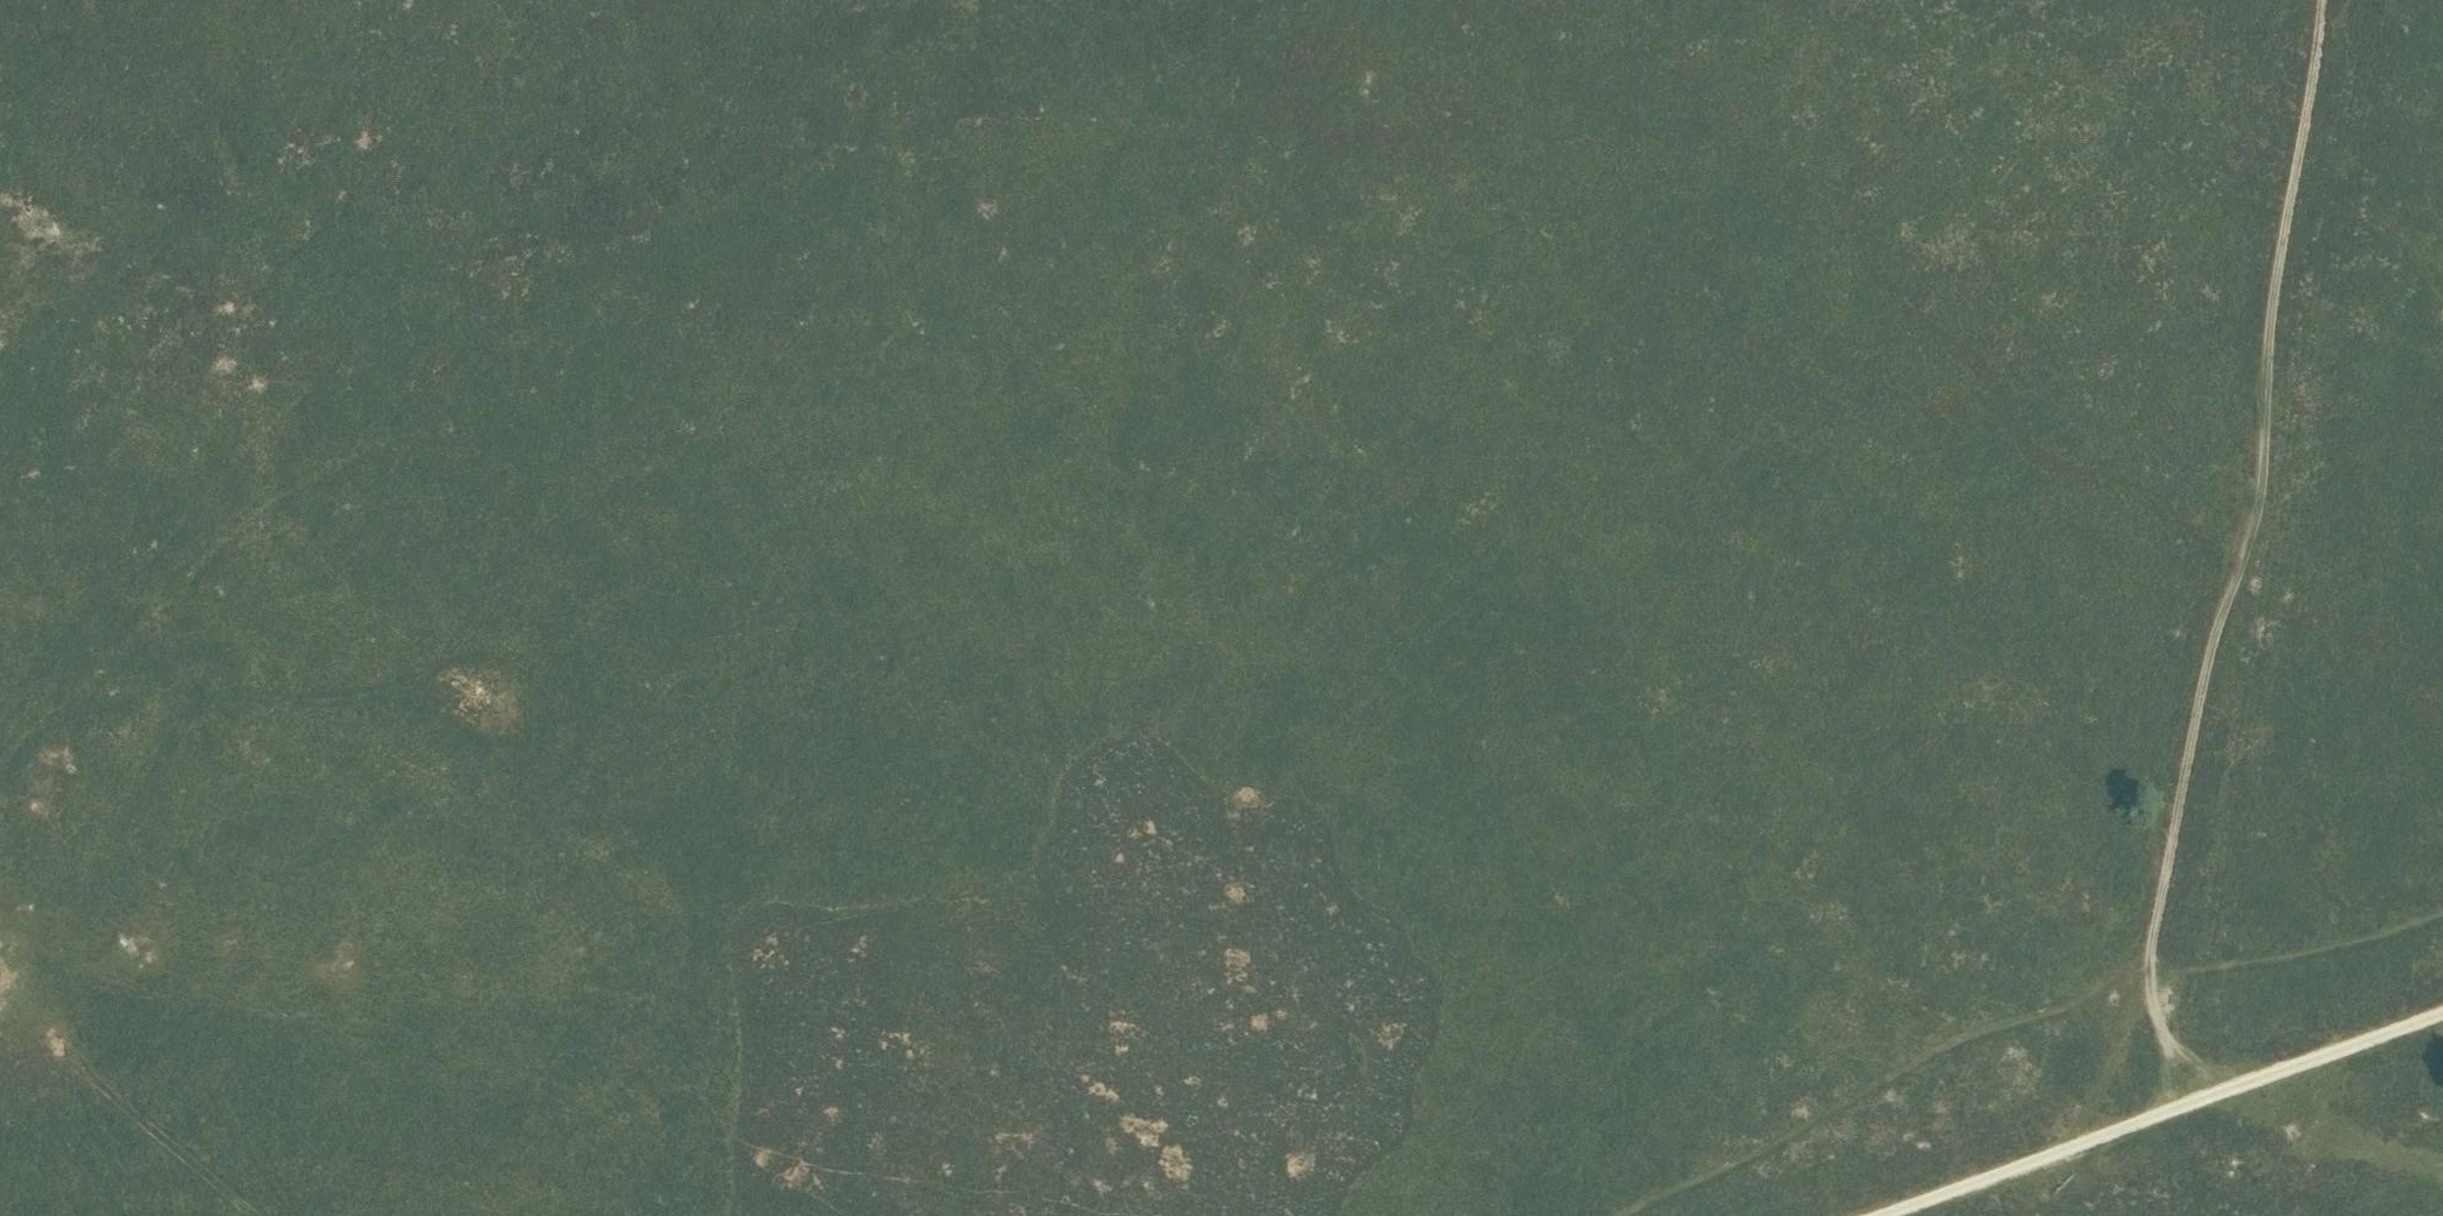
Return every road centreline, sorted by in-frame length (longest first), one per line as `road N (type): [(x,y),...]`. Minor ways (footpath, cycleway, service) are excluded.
road 1 (track): [(2334,0),(2265,479),(2214,634),(2148,968),(2162,1027),(2218,1092)]
road 2 (track): [(2218,1092),(1874,1215)]
road 3 (track): [(2442,1011),(2218,1092)]

